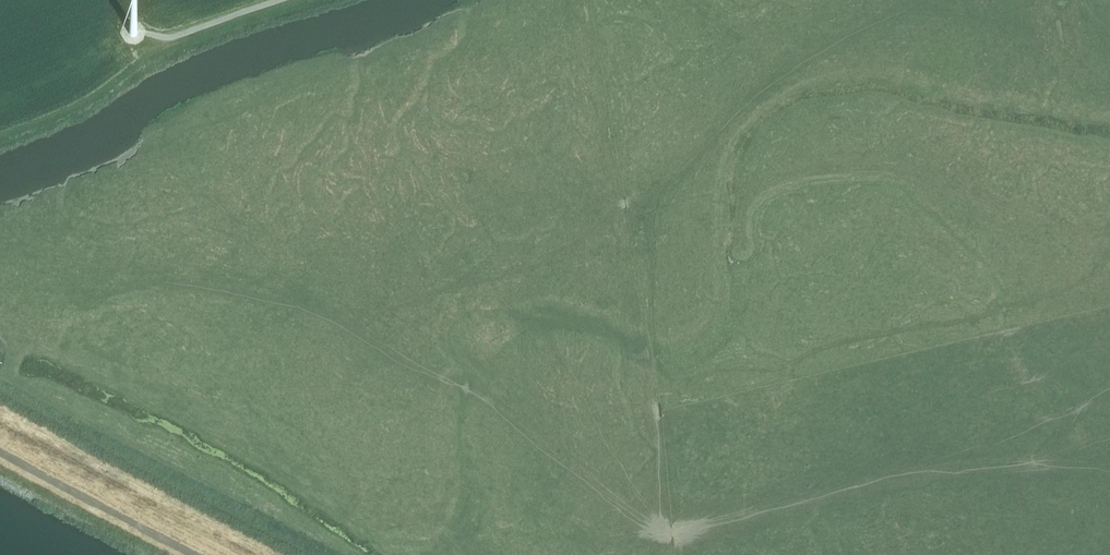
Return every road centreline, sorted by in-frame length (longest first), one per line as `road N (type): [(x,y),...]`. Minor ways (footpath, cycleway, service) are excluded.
road 1 (unclassified): [(198,554),(0,450)]

